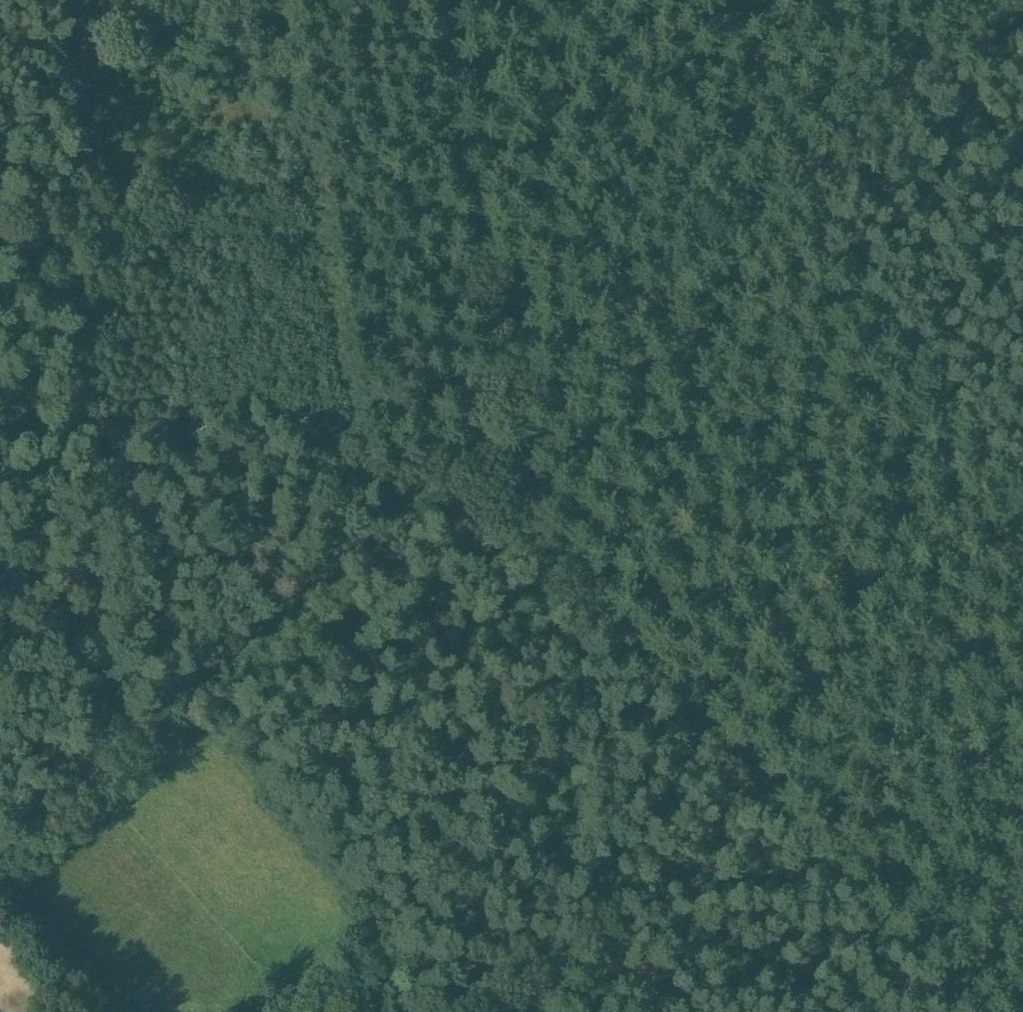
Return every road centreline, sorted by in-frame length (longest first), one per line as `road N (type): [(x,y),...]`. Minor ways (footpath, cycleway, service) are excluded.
road 1 (unclassified): [(0,845),(467,450),(907,67),(973,0)]
road 2 (track): [(95,763),(54,0)]
road 3 (track): [(467,450),(934,1011)]
road 4 (track): [(757,192),(1022,512)]

